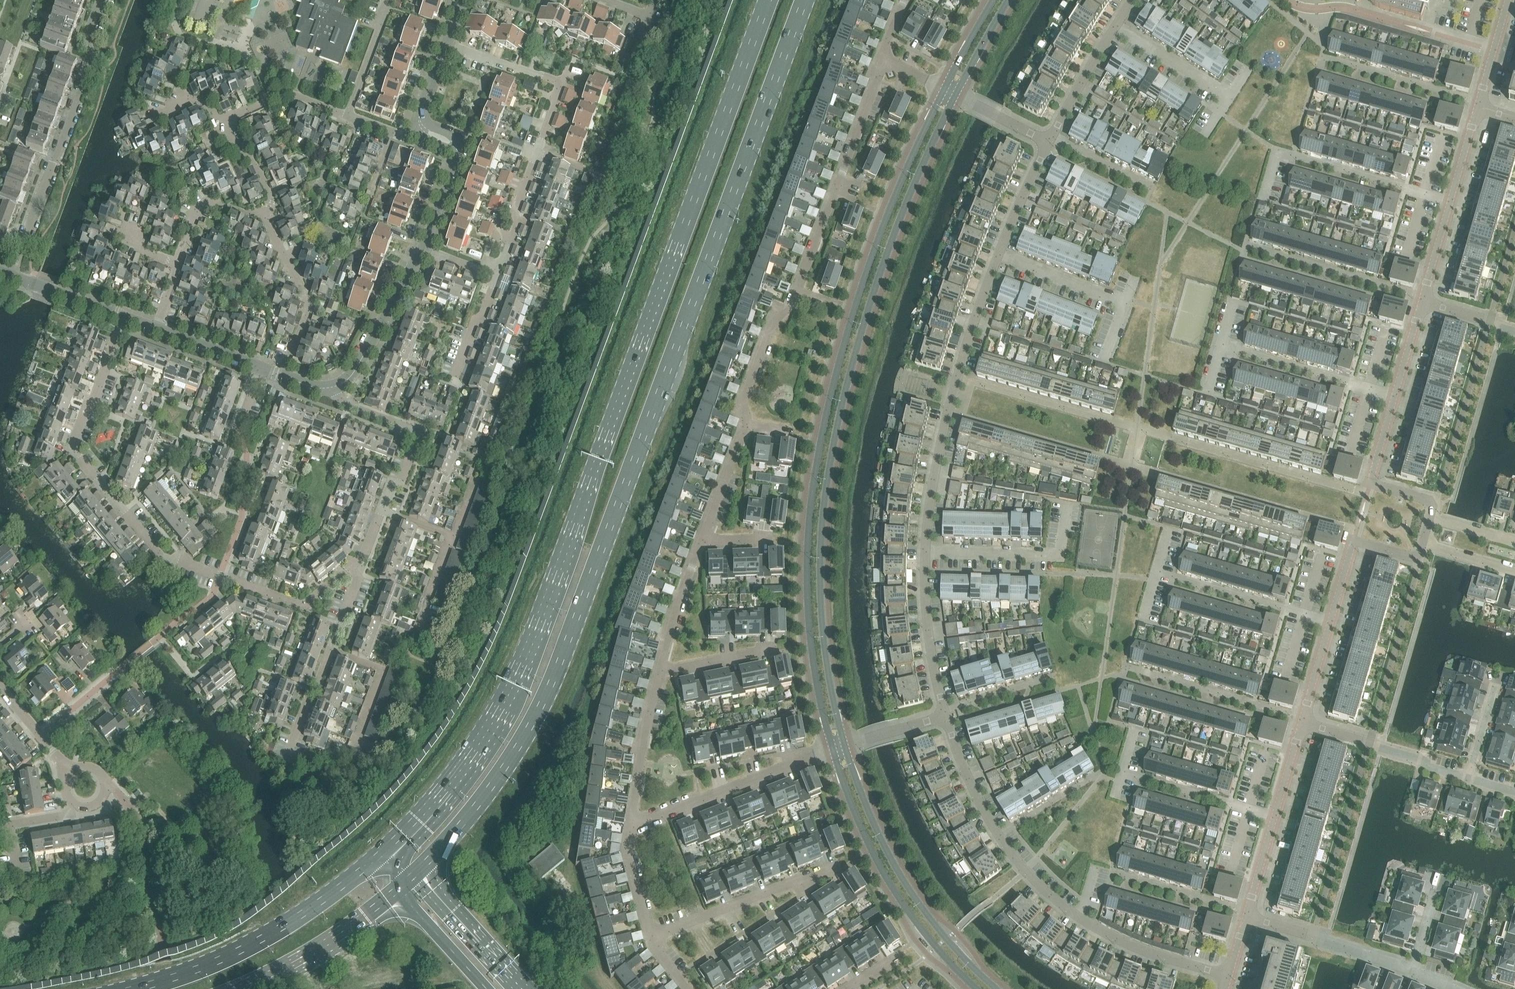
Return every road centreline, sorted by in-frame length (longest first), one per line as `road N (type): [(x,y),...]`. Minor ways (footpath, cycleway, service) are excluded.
road 1 (primary): [(423,868),(484,795),(539,710),(805,0)]
road 2 (primary): [(768,0),(516,677),(451,783),(387,848)]
road 3 (unclassified): [(945,91),(855,311),(813,495),(813,648),(834,748)]
road 4 (unclassified): [(846,744),(823,605),(833,454),(887,253),(956,95)]
road 5 (residential): [(360,574),(349,570),(302,607),(159,555),(74,451),(123,318)]
road 6 (residential): [(1228,975),(1116,939),(1051,895),(998,836),(944,715)]
road 7 (residential): [(491,273),(559,84),(446,45)]
road 8 (residential): [(926,552),(948,412),(999,255)]
road 9 (unclassified): [(996,988),(941,933),(899,870),(846,744)]
road 10 (trunk): [(387,848),(265,937),(136,988)]
road 11 (unclassified): [(834,748),(897,894),(979,988)]
road 12 (residential): [(283,377),(308,311),(304,291),(268,219),(273,199),(224,123)]
road 13 (residential): [(23,242),(88,63),(83,52),(101,0)]
road 14 (residential): [(795,295),(881,59)]
road 15 (residential): [(1450,201),(1283,152),(1265,195)]
road 16 (residential): [(834,748),(631,824)]
road 17 (residential): [(833,869),(652,941)]
road 18 (residential): [(384,512),(414,429),(316,389)]
road 19 (residential): [(316,389),(356,376),(418,245)]
road 20 (residential): [(926,552),(1055,558),(1068,502)]
road 21 (trunk): [(244,988),(399,890)]
road 22 (residential): [(1331,621),(1156,571)]
road 23 (residential): [(1395,396),(1222,347)]
road 24 (residential): [(1412,972),(1245,917)]
road 25 (residential): [(1302,724),(1468,779)]
road 26 (residential): [(1431,515),(1426,499),(1370,484),(1395,396)]
road 27 (residential): [(944,715),(929,641),(926,552)]
road 28 (residential): [(1331,621),(1354,540),(1408,556),(1423,544)]
road 29 (residential): [(1276,816),(1123,773)]
road 30 (trunk): [(525,988),(423,868)]
road 31 (residential): [(661,670),(631,824)]
road 32 (residential): [(418,245),(457,154),(420,123)]
road 33 (residential): [(749,423),(743,400),(771,328),(795,295)]
road 34 (residential): [(703,539),(661,670)]
road 35 (residential): [(1048,143),(1116,26)]
road 36 (residential): [(999,255),(1125,304)]
road 37 (residential): [(1116,26),(1229,98)]
road 38 (residential): [(357,744),(382,672),(329,651)]
road 39 (trunk): [(399,890),(487,988)]
road 40 (residential): [(749,423),(703,539)]
road 41 (residential): [(348,117),(391,0)]
road 42 (residential): [(999,255),(1048,143)]

